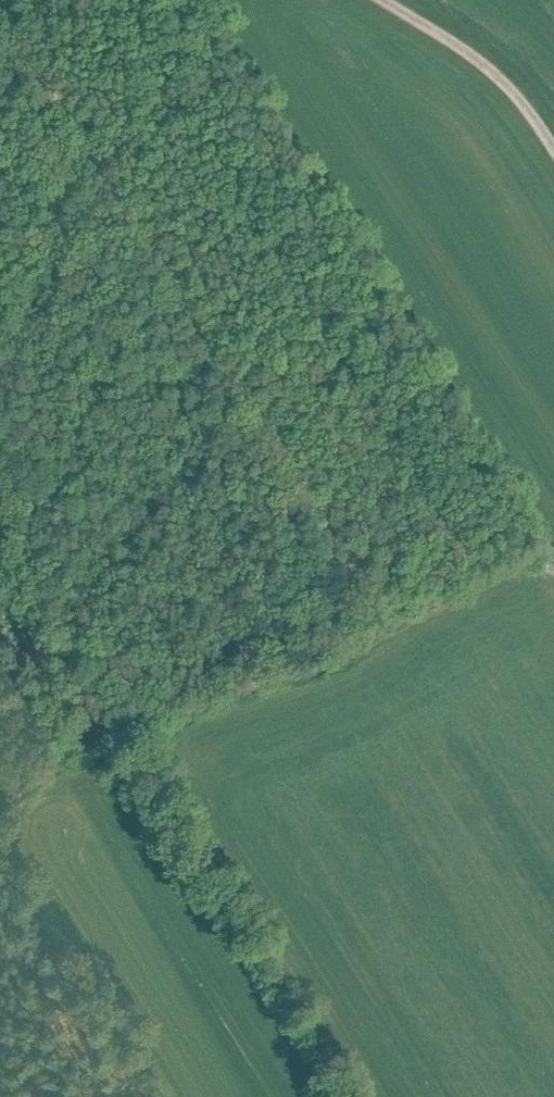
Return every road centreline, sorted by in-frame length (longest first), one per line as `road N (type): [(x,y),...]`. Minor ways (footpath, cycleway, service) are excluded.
road 1 (track): [(553,150),(483,65),(382,0)]

